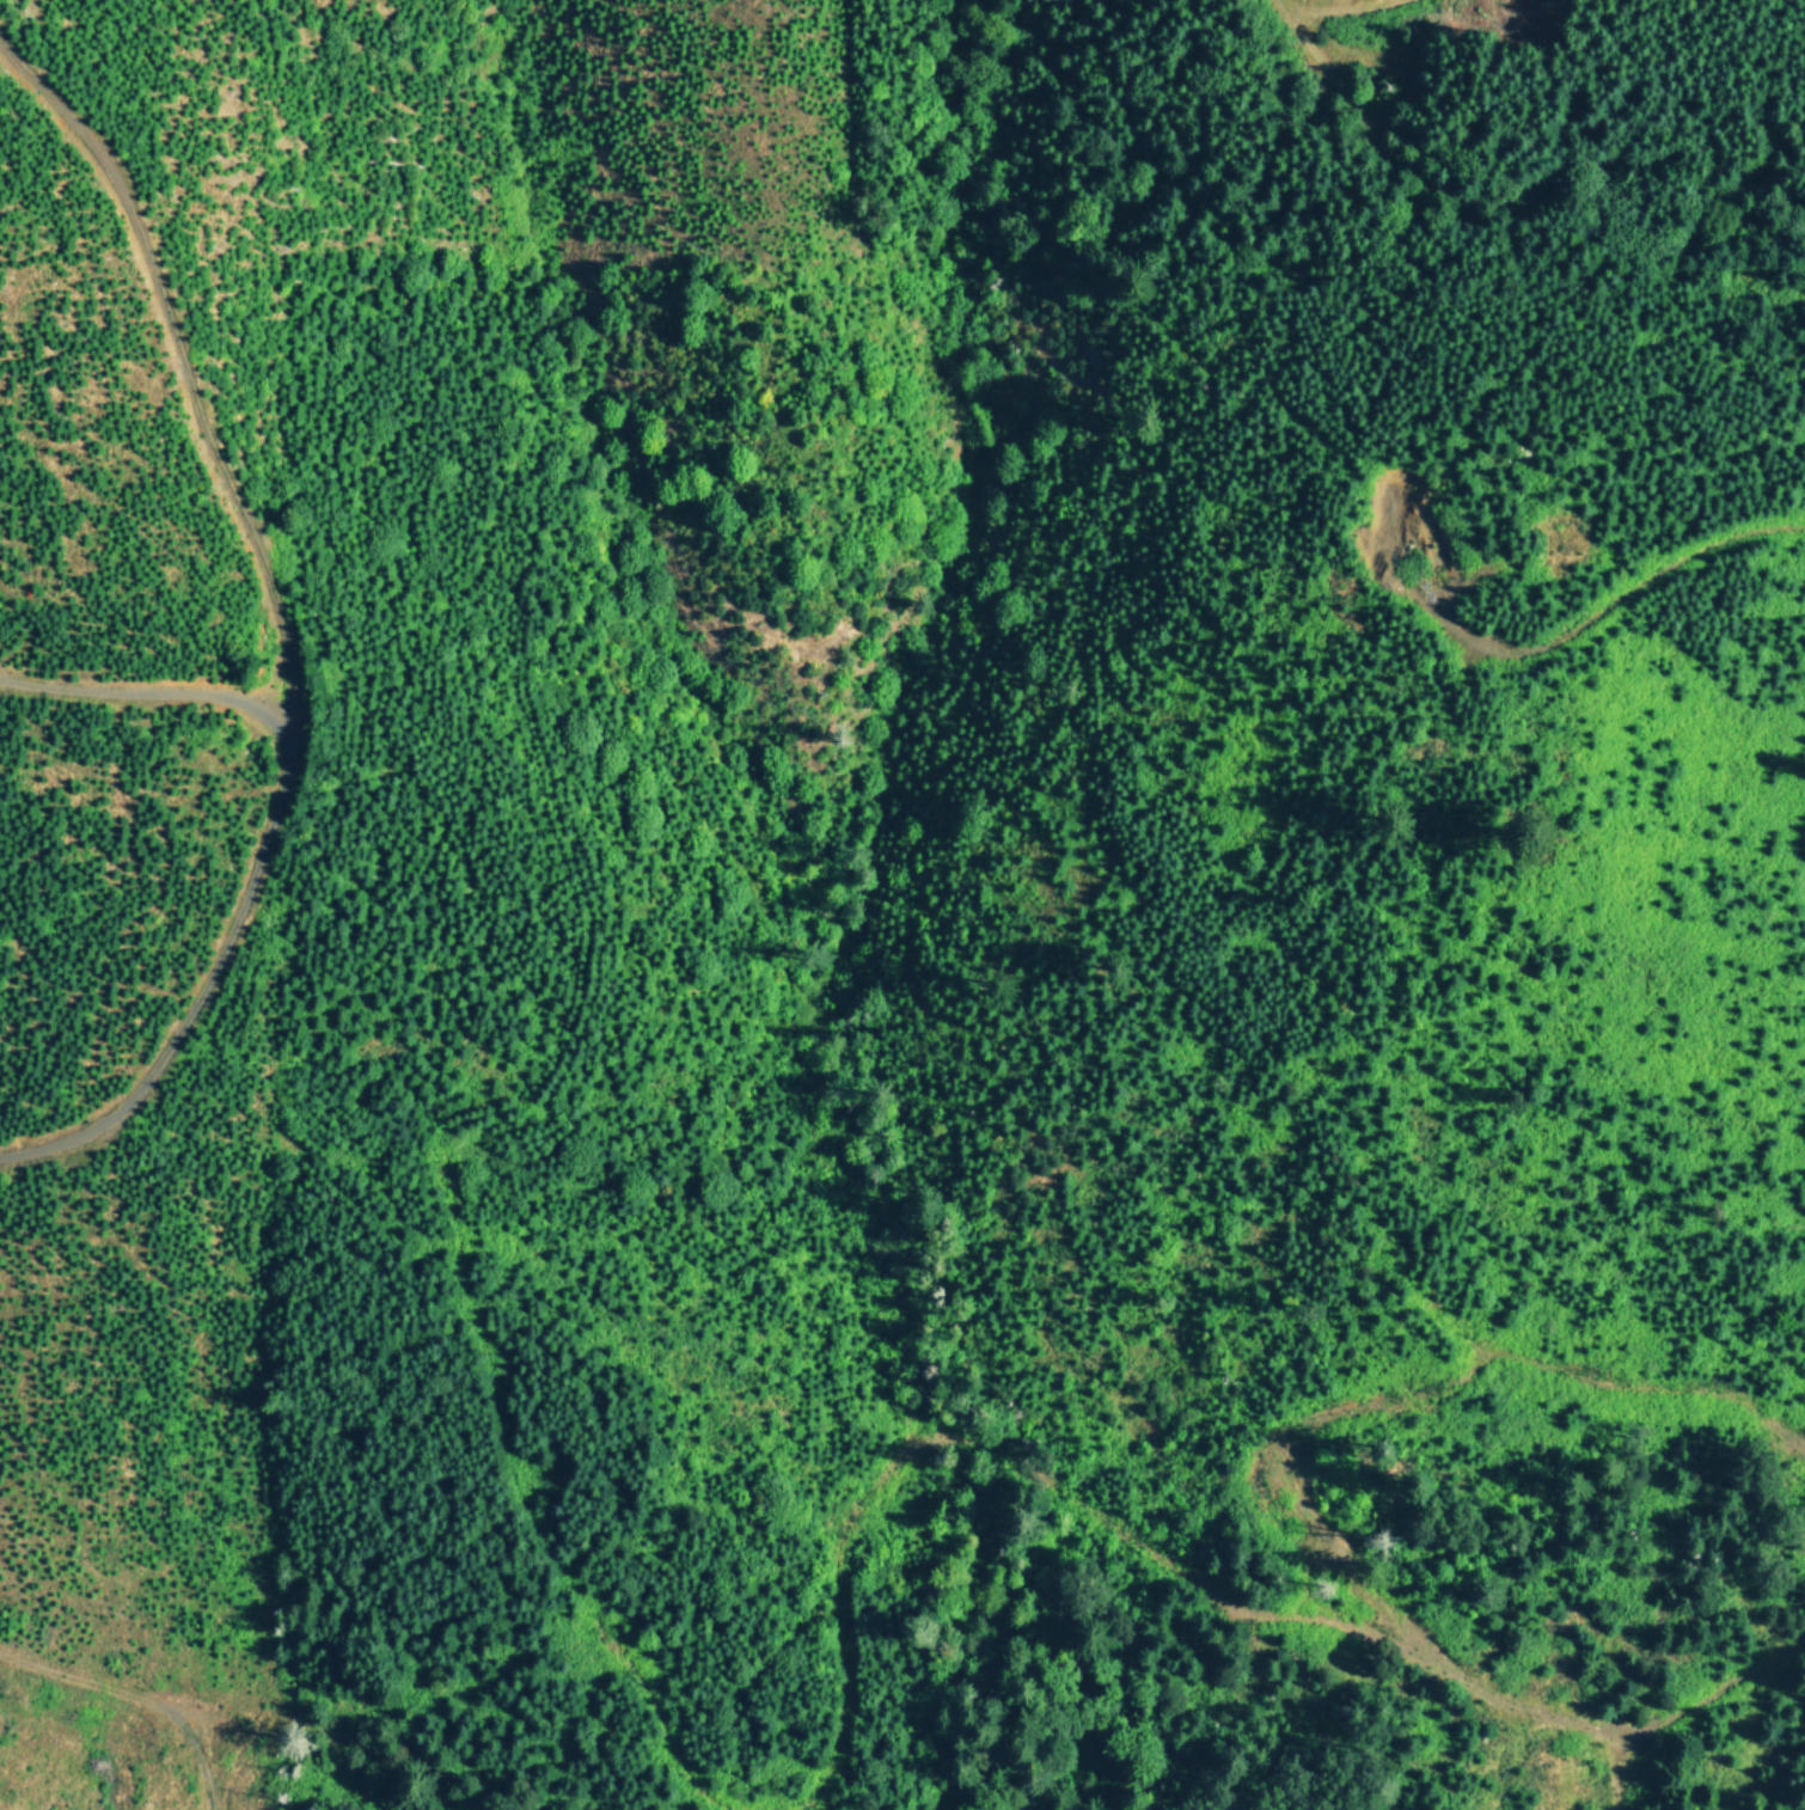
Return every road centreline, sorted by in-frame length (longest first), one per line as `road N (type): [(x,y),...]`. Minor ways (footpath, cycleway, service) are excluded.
road 1 (track): [(1614,1809),(1620,1733),(1671,1722),(1804,1637)]

